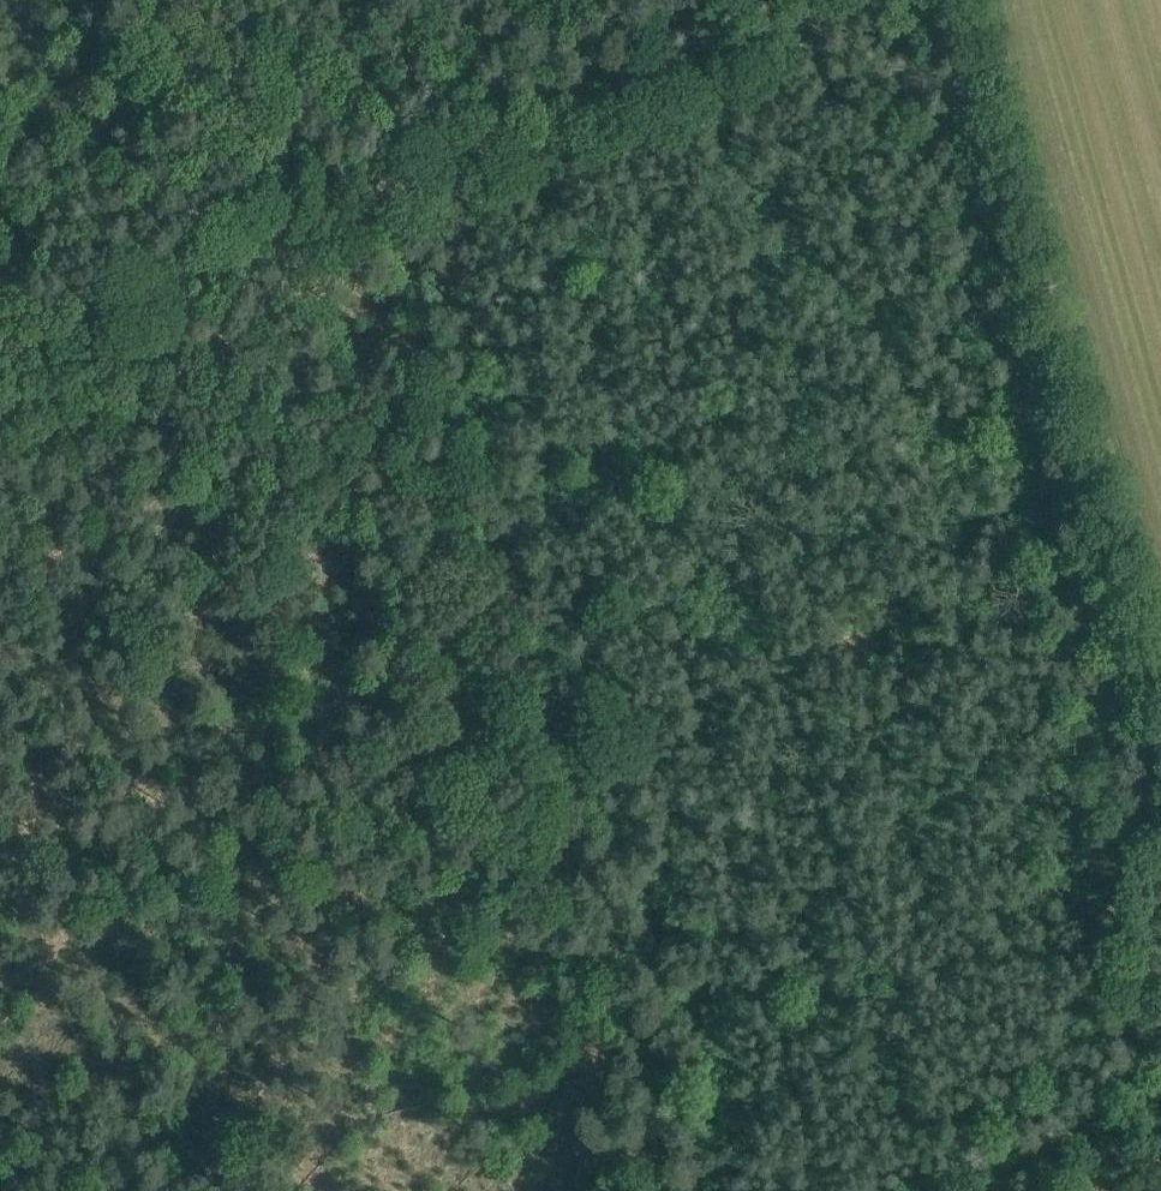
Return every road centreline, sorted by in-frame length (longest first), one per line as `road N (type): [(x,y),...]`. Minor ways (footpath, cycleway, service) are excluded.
road 1 (track): [(1160,1100),(927,1190)]

